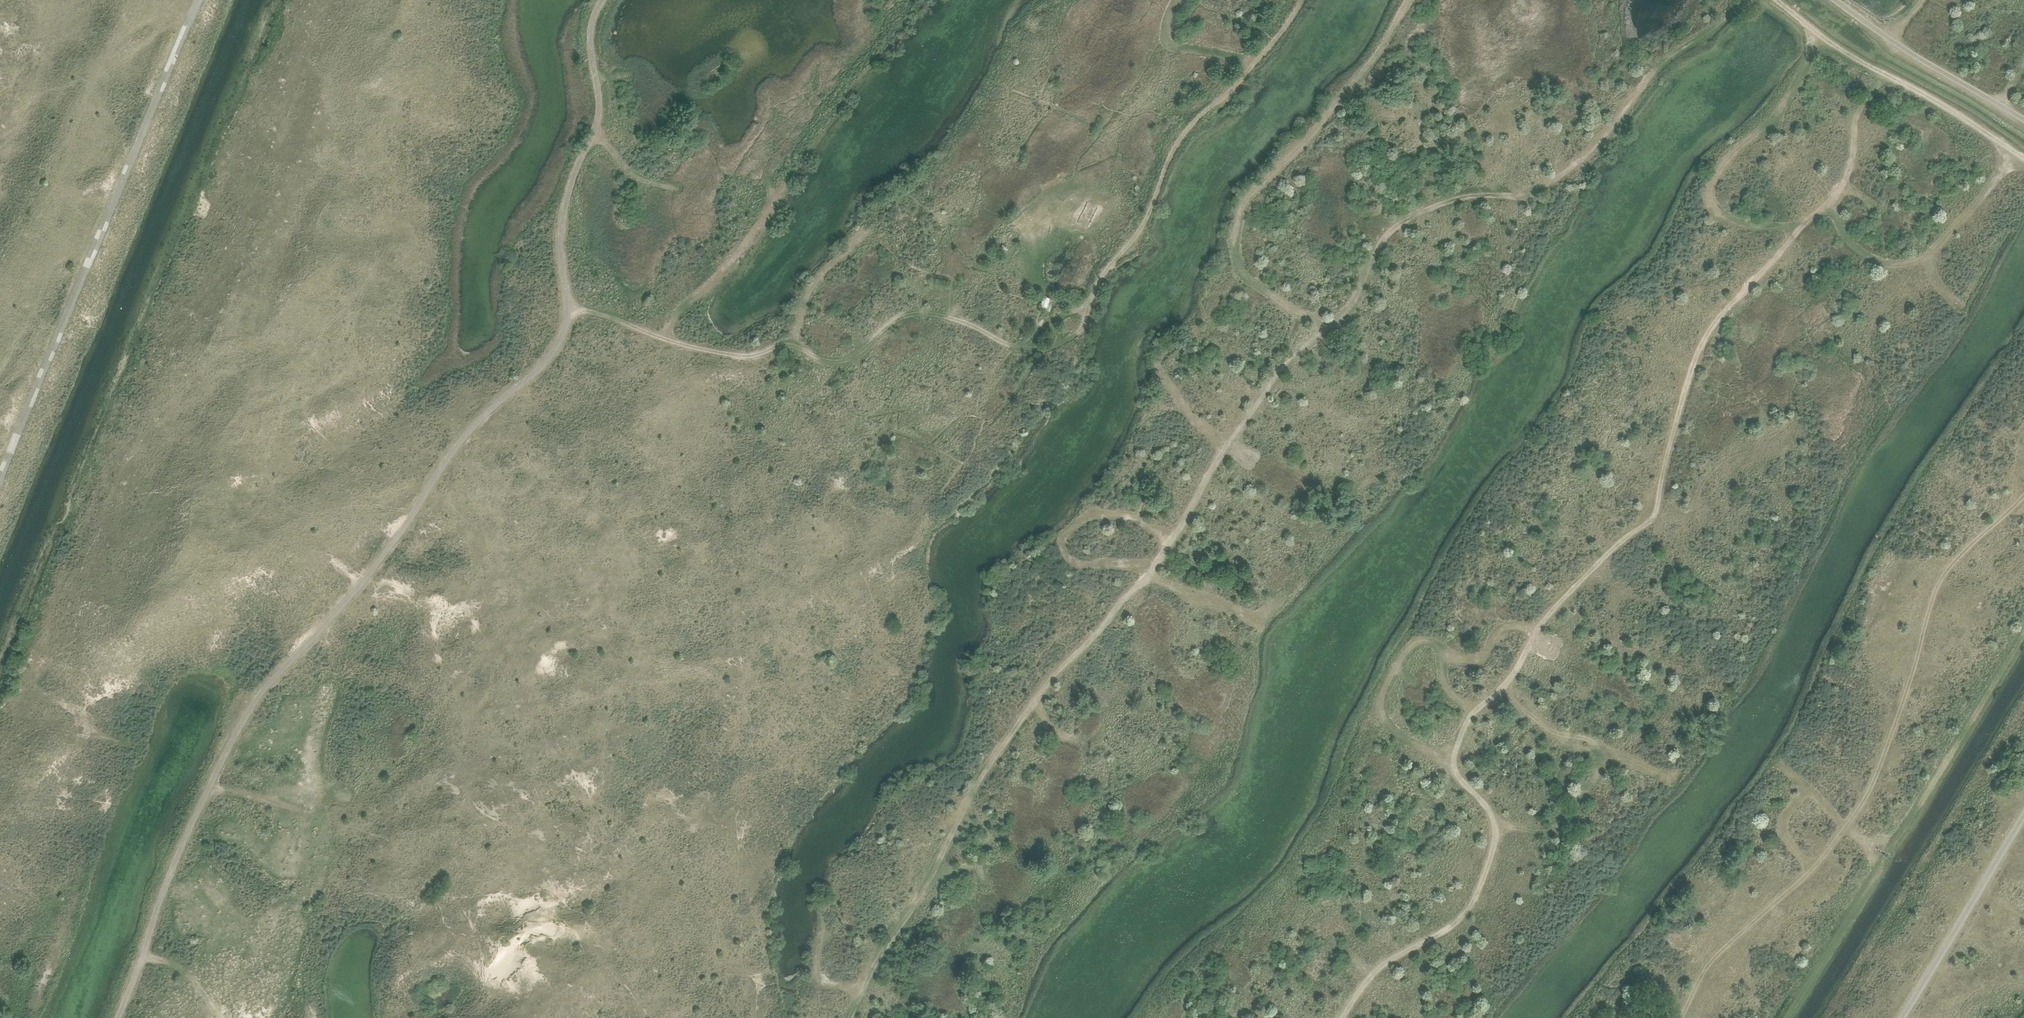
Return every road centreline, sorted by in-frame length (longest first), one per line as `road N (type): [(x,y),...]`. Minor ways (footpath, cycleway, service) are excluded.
road 1 (track): [(608,0),(595,13),(602,129),(567,191),(570,313),(560,349),(478,422),(391,550),(262,694),(184,846),(122,1017)]
road 2 (track): [(1301,0),(1233,91),(1187,129),(1136,242),(1111,267),(1069,341),(1043,351),(999,342),(930,311),(891,322),(861,356),(821,360),(792,344),(730,352),(600,312),(570,313)]
road 3 (track): [(0,480),(200,0)]
road 4 (track): [(1895,1017),(2023,806)]

